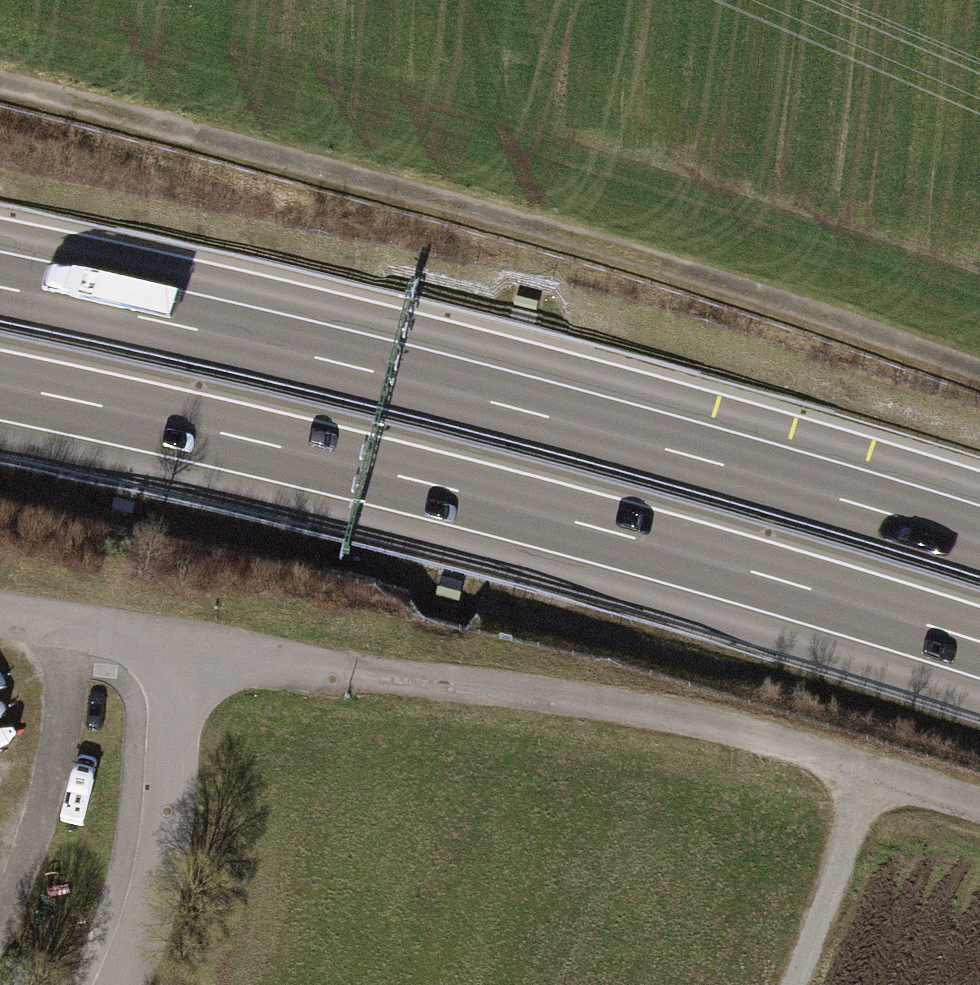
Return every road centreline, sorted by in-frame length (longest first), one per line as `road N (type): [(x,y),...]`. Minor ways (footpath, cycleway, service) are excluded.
road 1 (track): [(979,372),(501,215),(0,79)]
road 2 (motorway): [(0,386),(414,480),(979,643)]
road 3 (motorway): [(979,542),(511,407),(0,287)]
road 4 (track): [(979,820),(648,713),(180,650)]
road 5 (residential): [(107,984),(136,920),(180,650),(0,619)]
road 6 (track): [(881,787),(800,984)]

